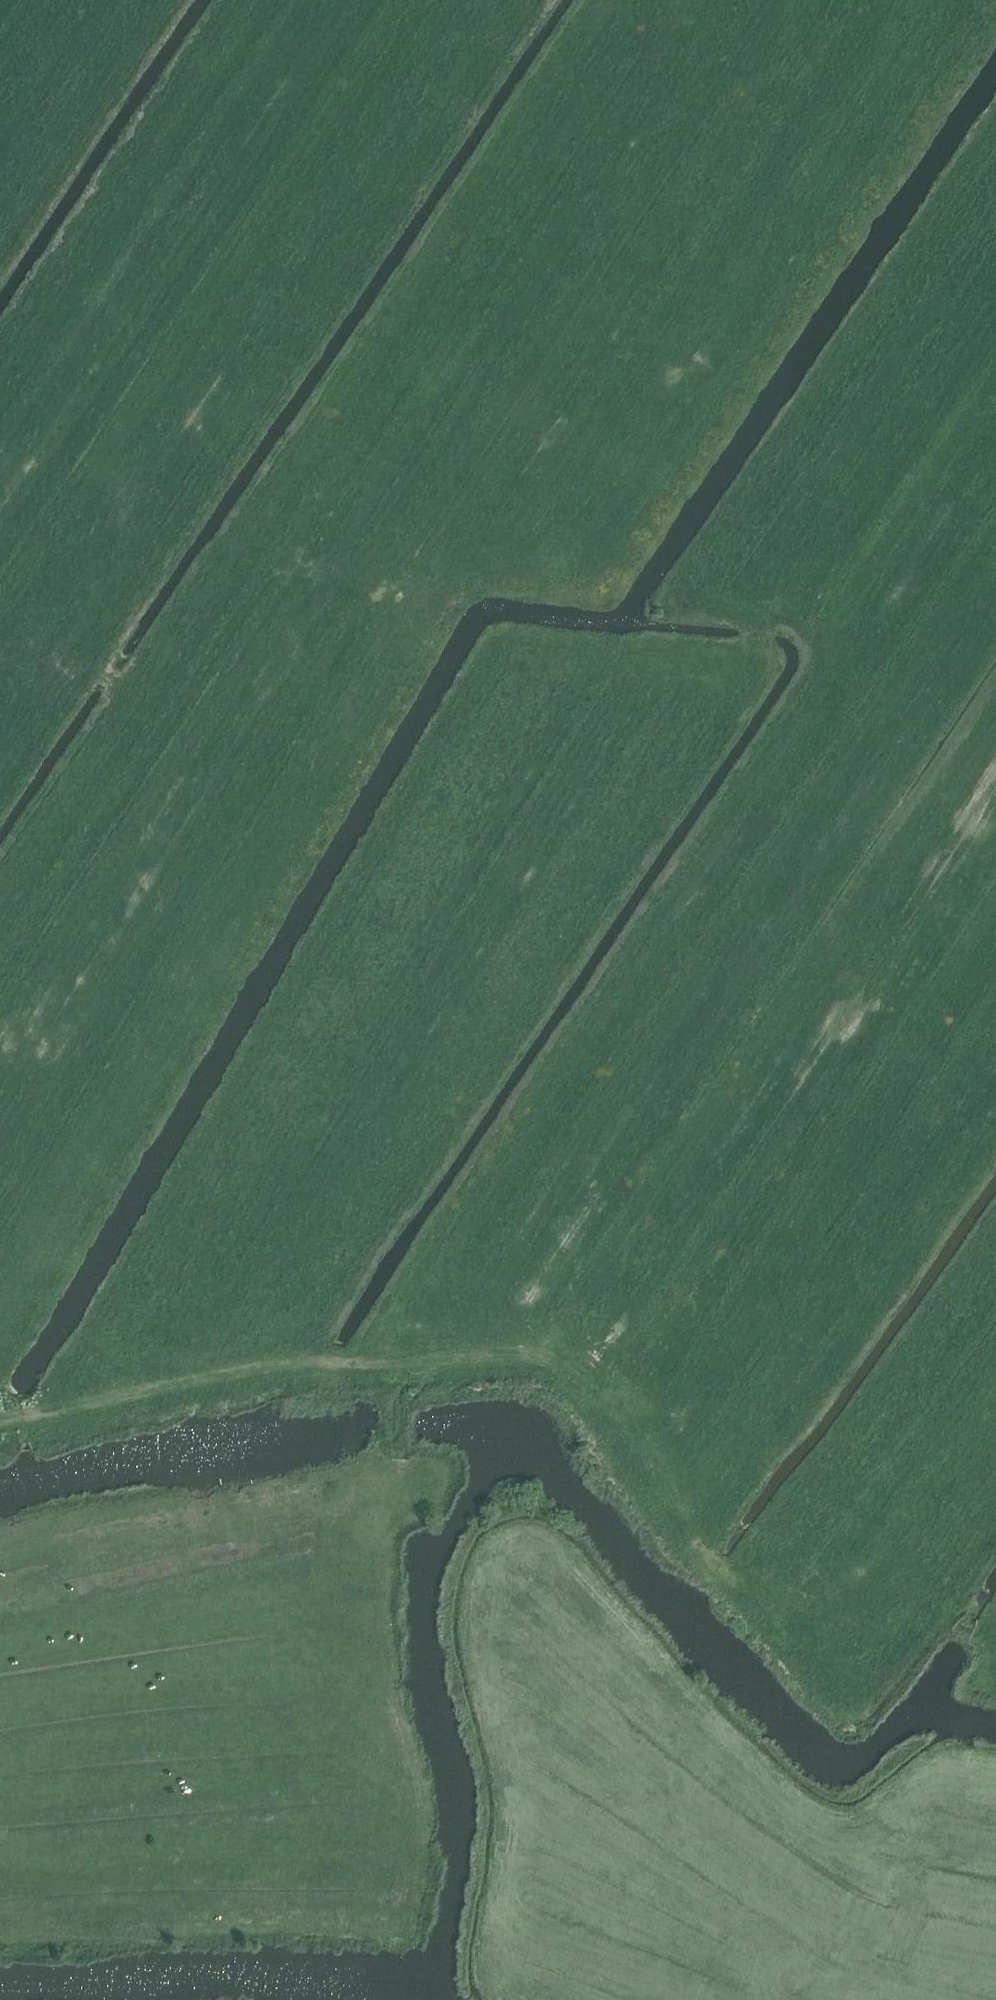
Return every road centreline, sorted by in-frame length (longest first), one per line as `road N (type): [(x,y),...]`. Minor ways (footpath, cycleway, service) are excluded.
road 1 (track): [(837,1592),(732,1578),(684,1523),(616,1384),(524,1357),(304,1360),(0,1419)]

